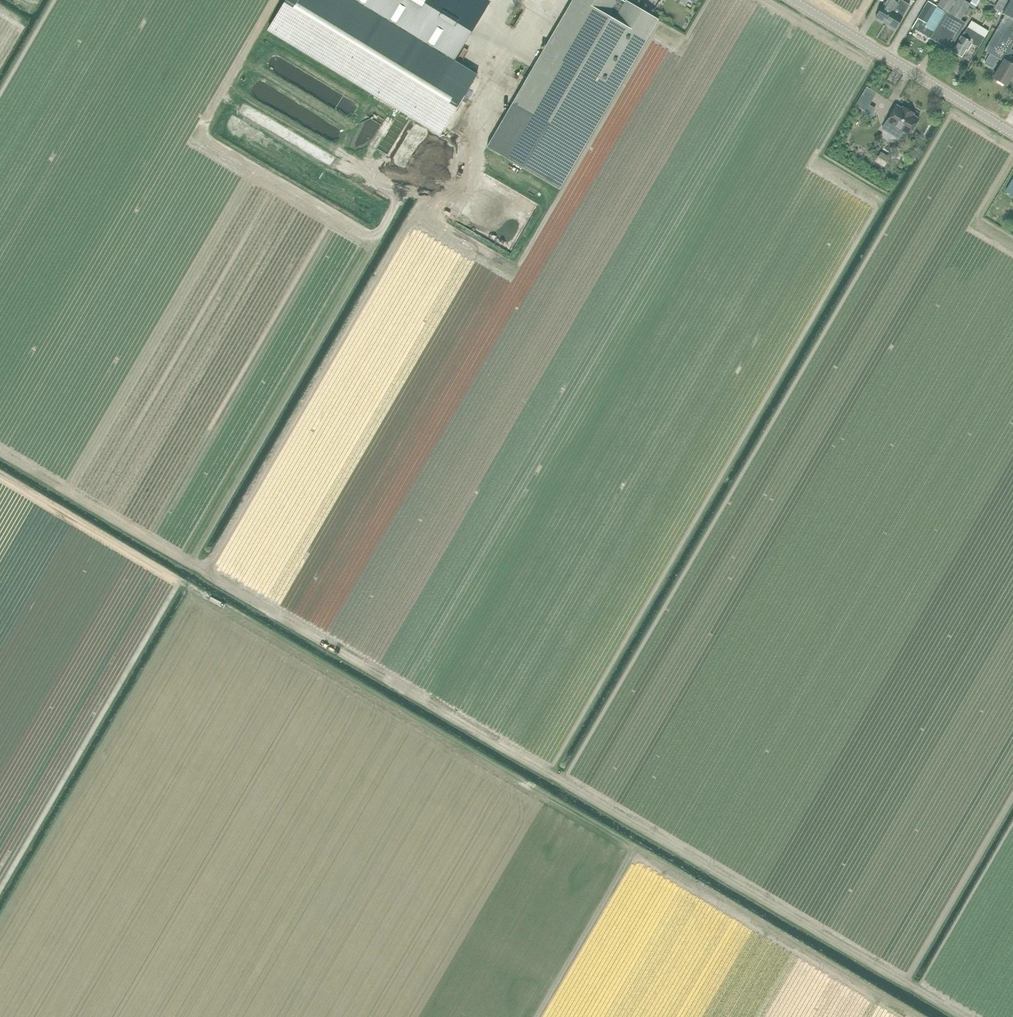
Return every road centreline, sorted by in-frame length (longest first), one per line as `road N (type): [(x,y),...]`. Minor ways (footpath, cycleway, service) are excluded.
road 1 (unclassified): [(1012,132),(794,0)]

